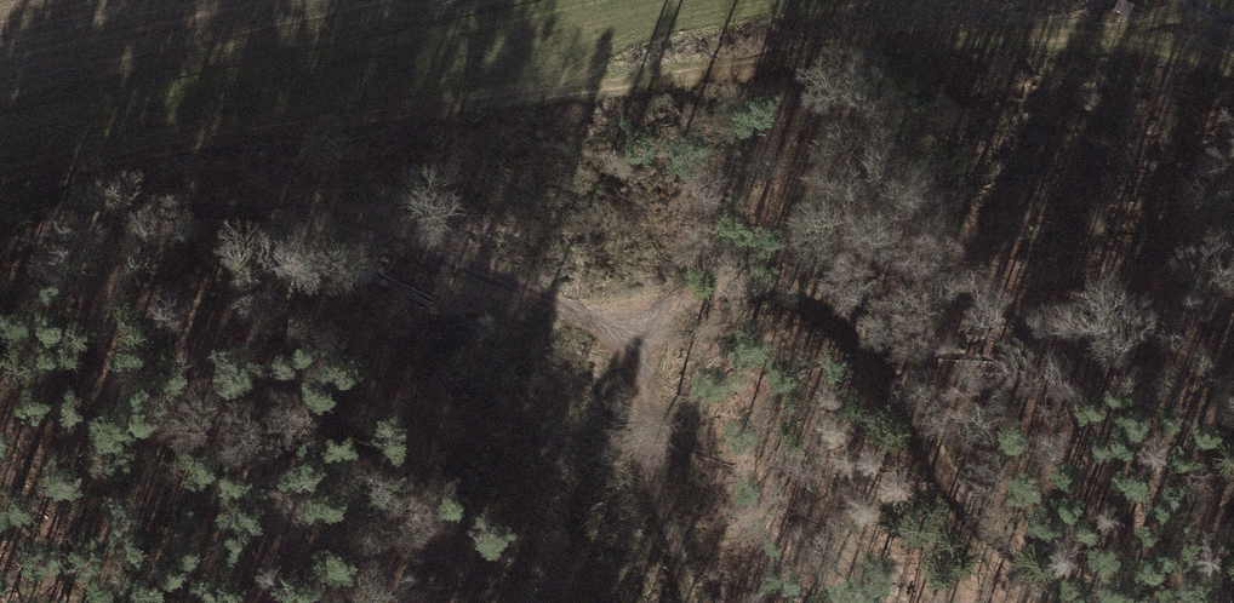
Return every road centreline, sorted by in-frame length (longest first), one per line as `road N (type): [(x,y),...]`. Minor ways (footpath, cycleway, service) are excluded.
road 1 (track): [(0,253),(118,221),(295,214),(425,247),(600,323),(715,285),(807,299),(874,360),(966,506),(1081,587),(1207,602)]
road 2 (track): [(0,192),(320,123),(977,43),(1123,46),(1233,74)]
road 3 (track): [(600,323),(658,450),(693,602)]

